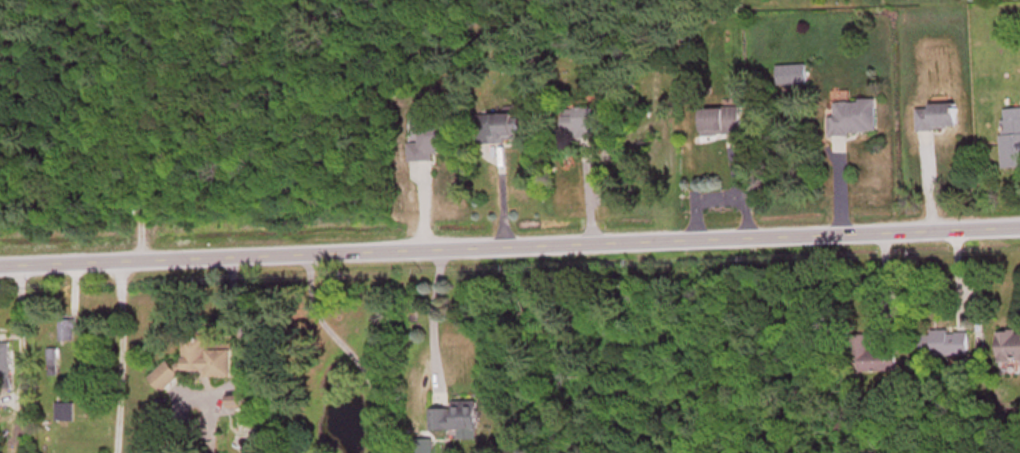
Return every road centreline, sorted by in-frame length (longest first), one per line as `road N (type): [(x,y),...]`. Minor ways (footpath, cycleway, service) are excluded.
road 1 (tertiary): [(0,264),(1019,223)]

